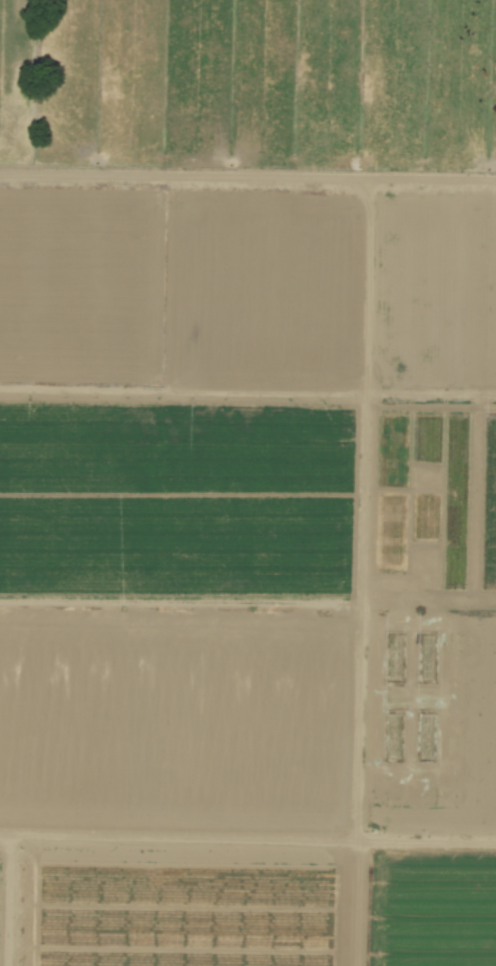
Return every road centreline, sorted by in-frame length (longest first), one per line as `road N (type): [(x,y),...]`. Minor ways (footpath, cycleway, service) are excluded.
road 1 (residential): [(495,177),(0,169)]

